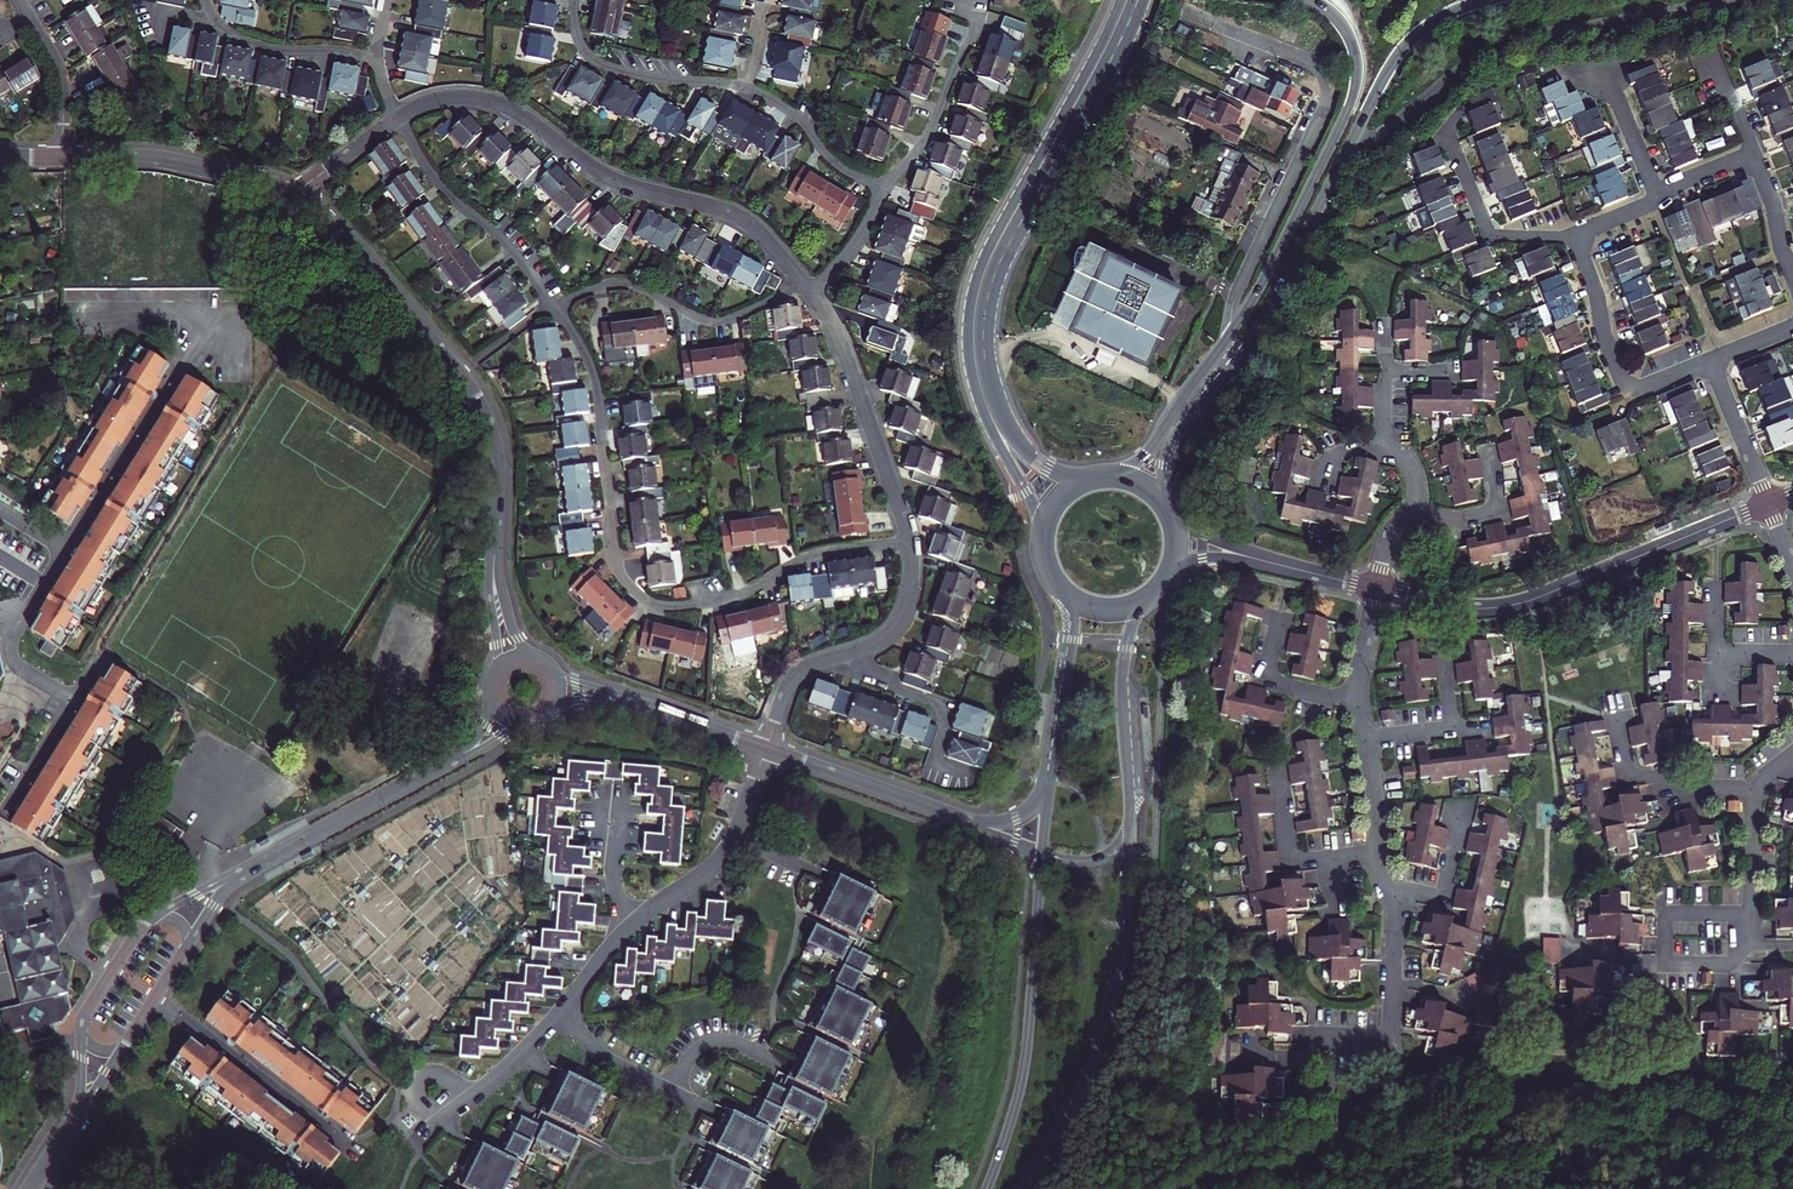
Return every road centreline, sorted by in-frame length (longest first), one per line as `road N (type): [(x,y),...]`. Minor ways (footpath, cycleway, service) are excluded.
road 1 (secondary): [(1120,0),(988,248),(968,313),(981,403),(1043,544)]
road 2 (residential): [(554,308),(596,382),(615,565),(638,596),(661,606),(699,604),(747,590),(811,555),(909,542)]
road 3 (secondary): [(1095,477),(1047,466),(1020,442),(987,375),(983,316),(1002,253),(1139,0)]
road 4 (residential): [(801,282),(746,220),(611,178),(503,103),(447,97),(398,116)]
road 5 (trunk): [(1239,358),(1390,66),(1421,31),(1491,0)]
road 6 (residential): [(1235,327),(1236,293),(1325,107),(1329,82),(1311,60),(1188,14)]
road 7 (tertiary): [(495,541),(494,453),(476,399),(294,195)]
road 8 (tertiary): [(1377,589),(1471,608),(1506,606),(1768,504)]
road 9 (secondary): [(1021,1188),(1070,1106),(1103,1029),(1125,928),(1130,817)]
road 10 (trunk): [(1309,0),(1348,34),(1357,67),(1353,95),(1235,327)]
road 11 (secondary): [(1041,853),(1024,1067),(986,1188)]
road 12 (residential): [(909,542),(851,371),(809,291)]
road 13 (residential): [(554,308),(626,285),(688,315),(719,321),(801,282)]
road 14 (residential): [(152,1000),(355,1152)]
road 15 (residential): [(398,116),(429,172),(511,247),(554,308)]
road 16 (residential): [(1710,360),(1643,387),(1623,383),(1573,236)]
road 17 (tertiary): [(447,763),(236,876)]
road 18 (tertiary): [(294,195),(163,158),(63,156)]
road 19 (residential): [(632,925),(721,861),(767,750)]
road 20 (secondary): [(1130,817),(1123,669),(1148,596)]
road 21 (residential): [(1314,1036),(1380,1037),(1390,1029),(1396,917),(1387,888)]
road 22 (residential): [(573,0),(578,41),(606,68),(745,87)]
road 23 (residential): [(1573,236),(1490,235),(1447,132),(1456,114)]
road 24 (tertiary): [(967,819),(767,750)]
road 25 (residential): [(979,5),(928,134),(882,188)]
road 26 (secondary): [(1057,583),(1069,620),(1049,780)]
road 27 (trunk): [(1235,327),(1151,447),(1111,475)]
road 28 (residential): [(377,60),(248,43),(216,22),(206,0)]
road 29 (residential): [(1753,796),(1634,774),(1611,708)]
road 30 (residential): [(717,1112),(597,1050),(563,1008)]
road 31 (residential): [(1379,853),(1290,863),(1279,771)]
road 32 (residential): [(745,87),(799,118),(833,163),(882,188)]
road 33 (trunk): [(1164,504),(1170,443),(1239,358)]
road 34 (residential): [(1768,504),(1710,360)]
road 35 (residential): [(1357,697),(1276,680),(1269,658),(1278,613)]
road 36 (residential): [(1387,888),(1442,894),(1464,805)]
road 37 (residential): [(1411,510),(1499,511),(1487,454)]
road 38 (residential): [(63,156),(61,78),(30,19)]
road 39 (residential): [(847,652),(874,642),(899,620),(912,578),(909,542)]
road 40 (tertiary): [(495,541),(495,681)]
road 41 (residential): [(1792,652),(1717,649),(1715,585)]
road 42 (residential): [(767,750),(797,674),(847,652)]
road 43 (residential): [(1658,196),(1606,71)]
road 44 (residential): [(563,1008),(464,1099)]
road 45 (residential): [(398,116),(294,195)]
road 46 (residential): [(1753,153),(1792,276)]
road 47 (residential): [(1747,912),(1664,913),(1664,959)]
road 48 (residential): [(882,188),(861,238),(809,291)]
road 49 (tertiary): [(1165,578),(1215,556),(1287,567)]
road 50 (tertiary): [(1287,567),(1171,517)]
road 51 (tertiary): [(530,659),(509,619),(495,541)]
road 52 (tertiary): [(662,712),(547,668)]
road 53 (residential): [(632,925),(613,879),(612,807)]
road 54 (tertiary): [(150,918),(83,1018)]
road 55 (residential): [(847,652),(866,673),(952,705)]

